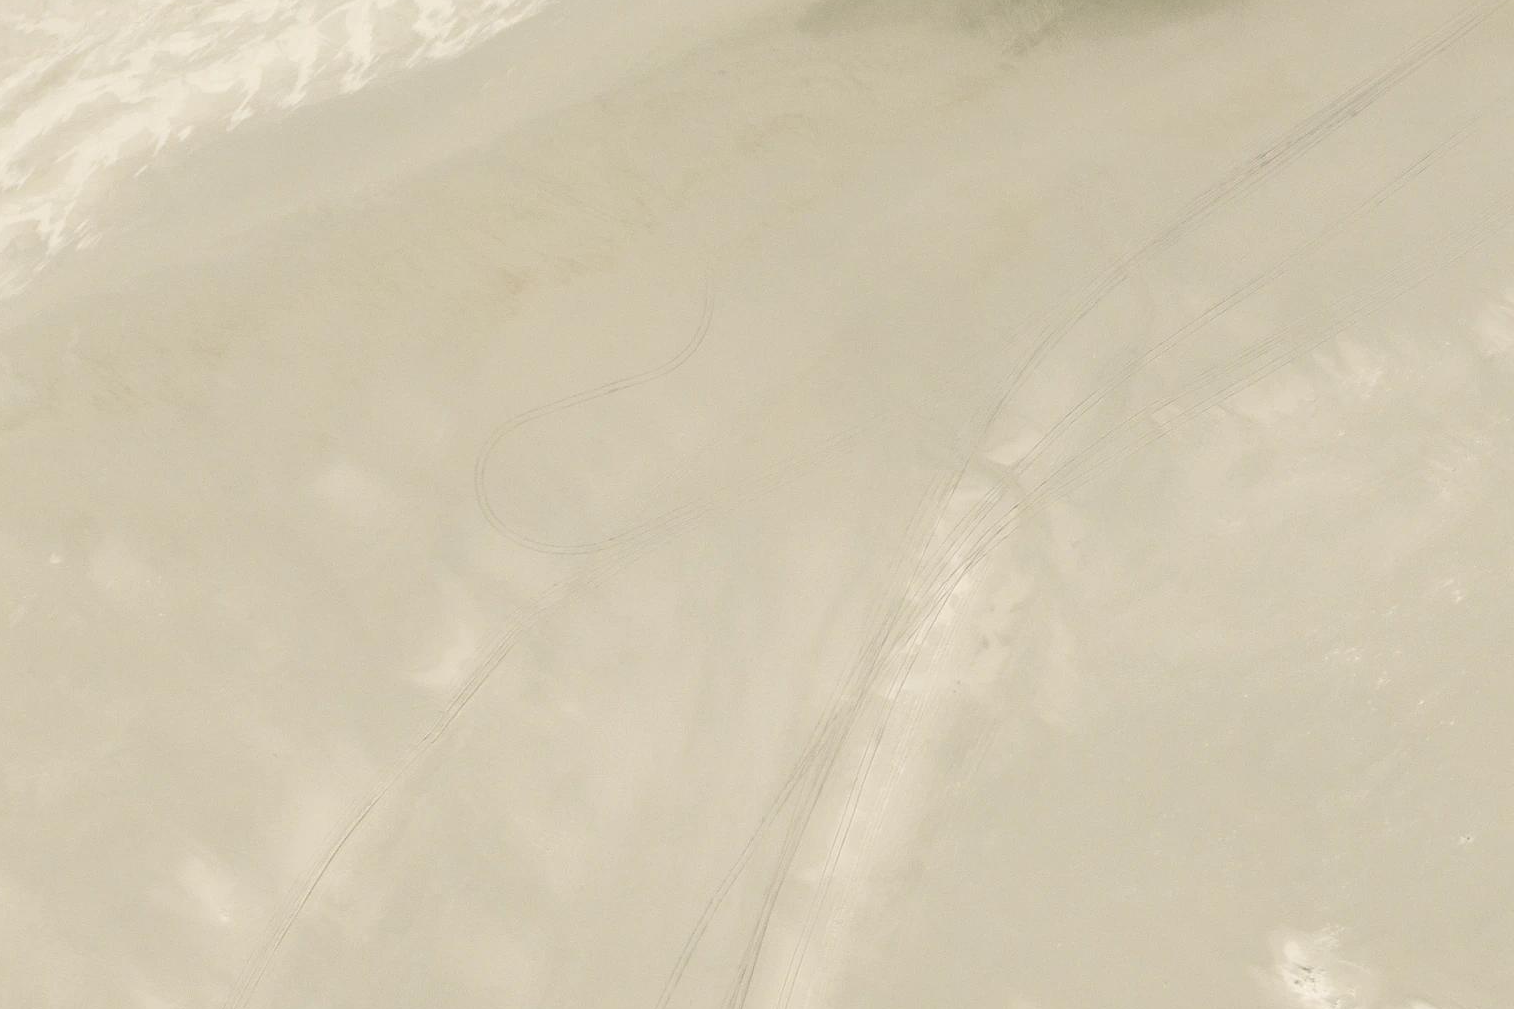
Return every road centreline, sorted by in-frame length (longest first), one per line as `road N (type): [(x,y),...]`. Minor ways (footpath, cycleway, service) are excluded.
road 1 (track): [(1259,1008),(1268,853),(1513,451)]

